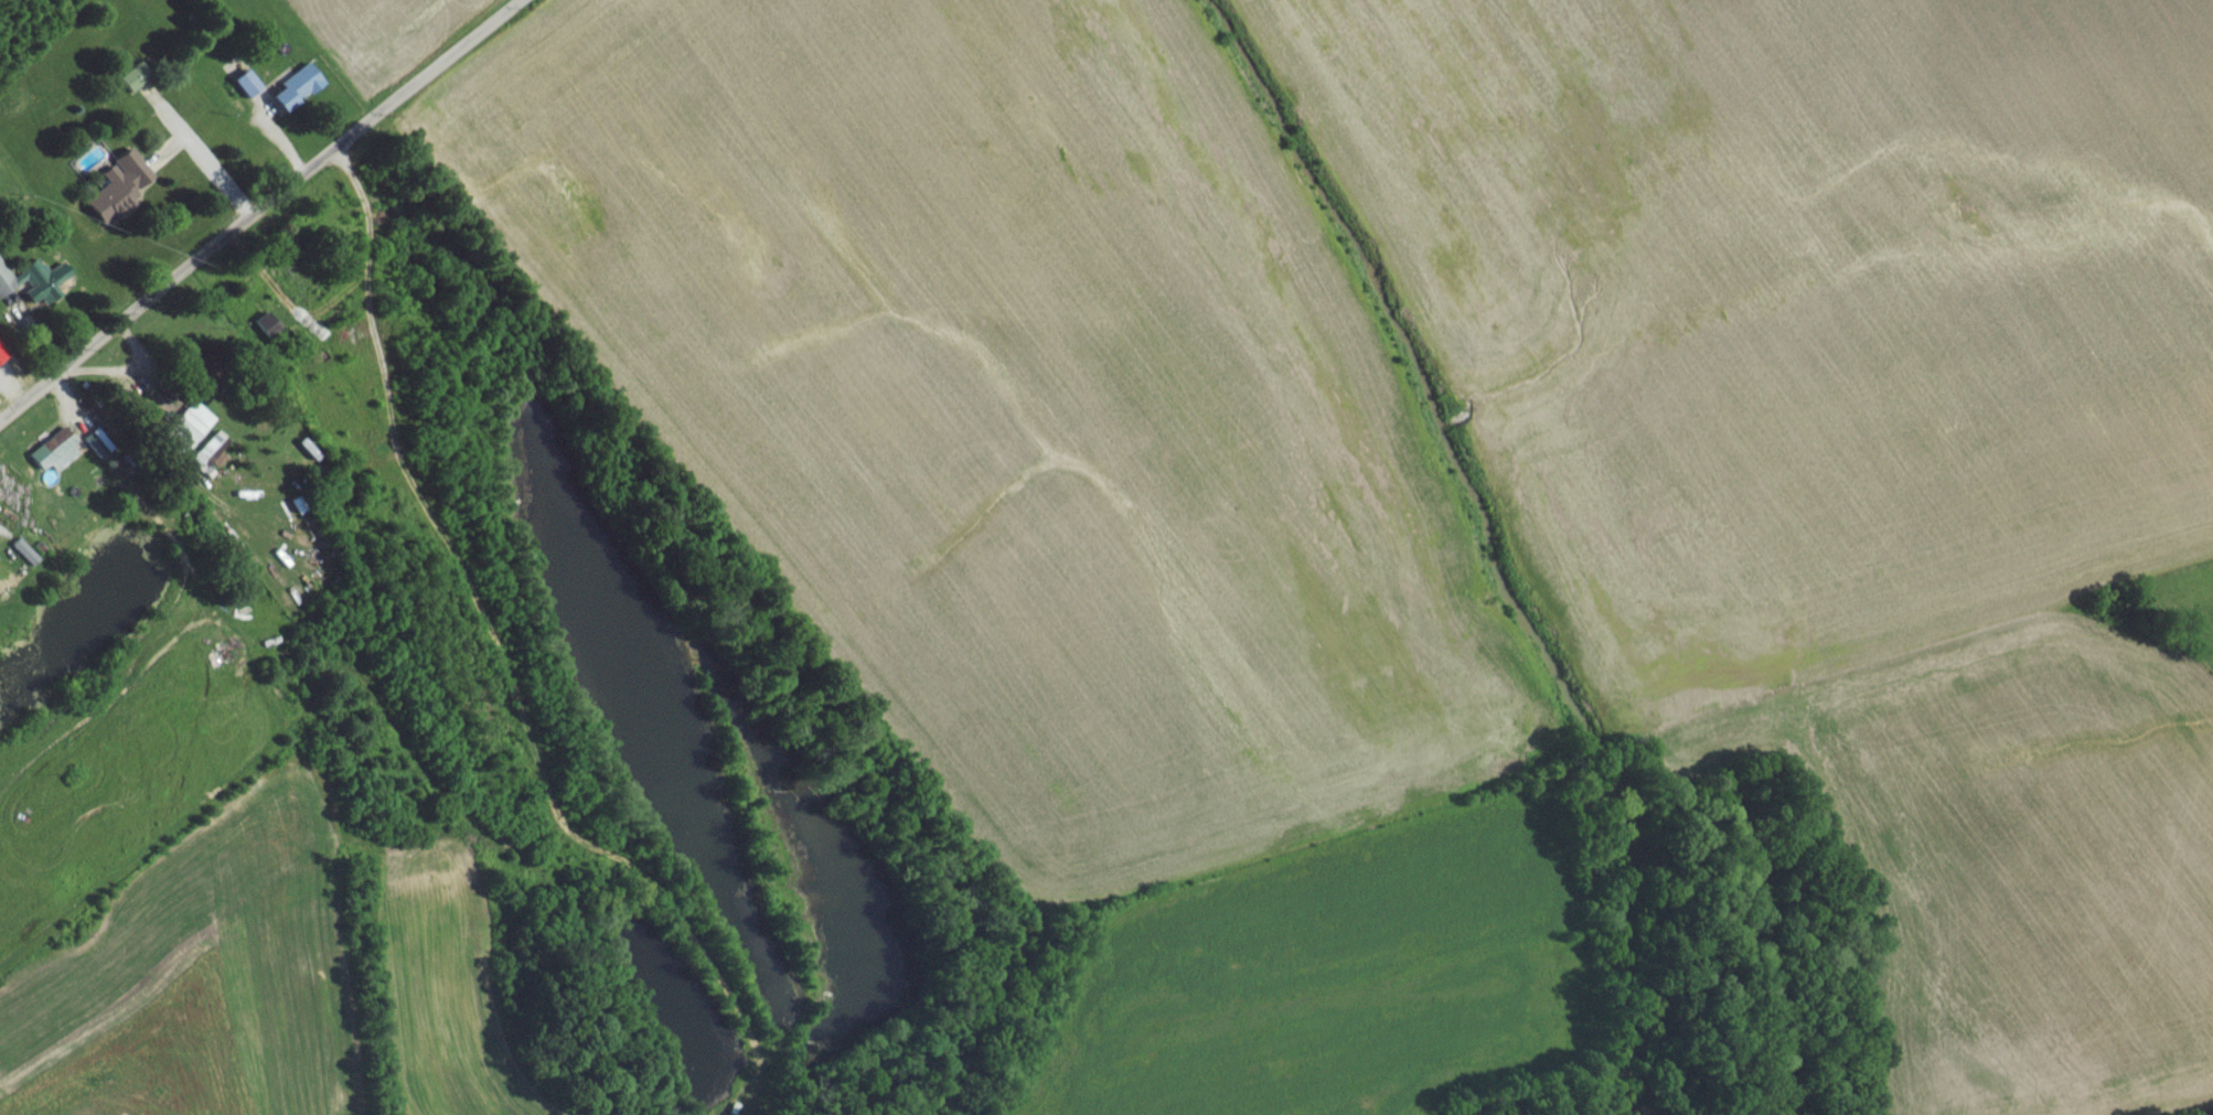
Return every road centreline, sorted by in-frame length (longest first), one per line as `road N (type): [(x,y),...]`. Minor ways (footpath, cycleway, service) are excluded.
road 1 (residential): [(0,431),(534,0)]

